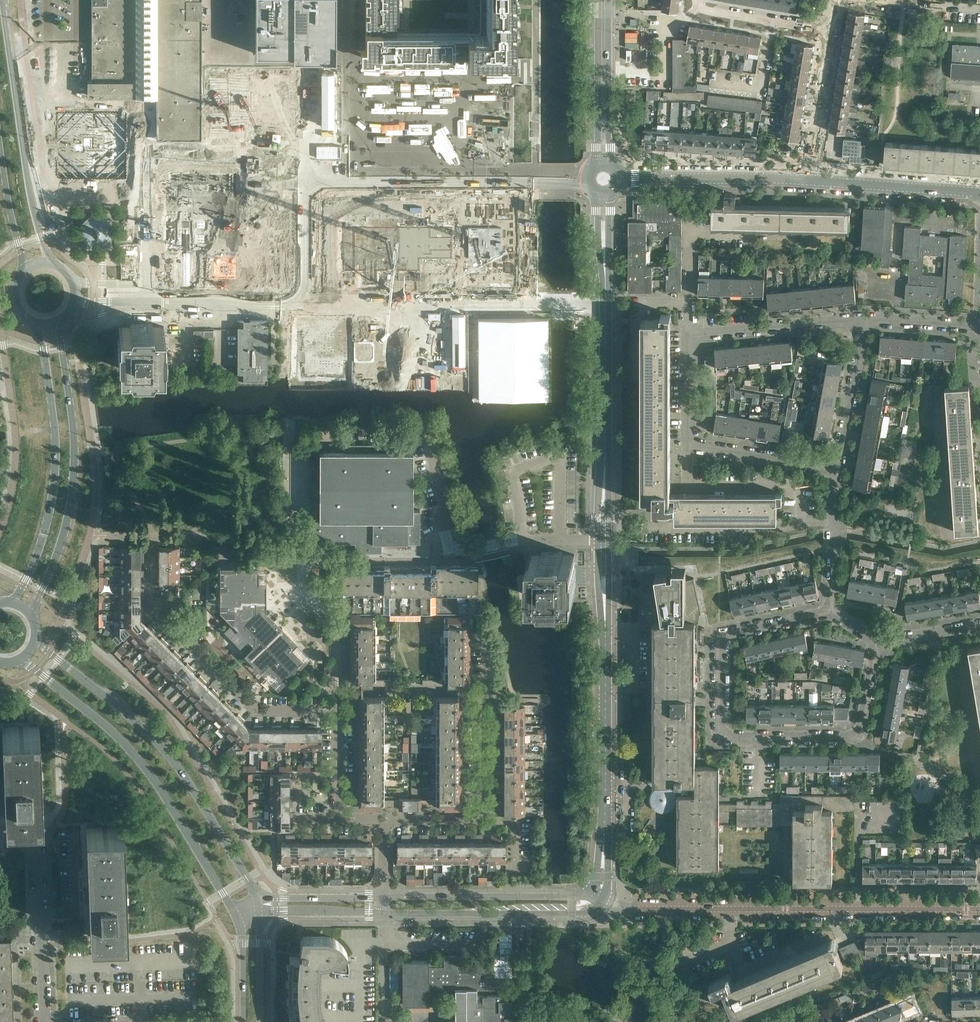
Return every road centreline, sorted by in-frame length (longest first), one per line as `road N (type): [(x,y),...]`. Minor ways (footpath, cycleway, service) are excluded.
road 1 (residential): [(832,612),(719,631),(725,732),(857,733),(878,642)]
road 2 (residential): [(594,908),(979,907)]
road 3 (tertiary): [(599,894),(604,539)]
road 4 (tertiary): [(256,899),(187,780),(139,720),(37,641)]
road 5 (tertiary): [(604,539),(602,196)]
road 6 (tertiary): [(21,659),(119,738),(161,789),(232,910)]
road 7 (secondary): [(32,611),(60,549),(74,472),(58,323)]
road 8 (secondary): [(38,325),(55,456),(45,527),(15,600)]
road 9 (unclassified): [(604,539),(452,547),(421,433)]
road 10 (secondary): [(50,265),(3,0)]
road 11 (residential): [(833,460),(685,439),(687,336)]
road 12 (residential): [(687,336),(687,232),(834,235)]
road 13 (unknown): [(422,184),(310,187),(307,305)]
road 14 (unclassified): [(40,1021),(36,836)]
road 15 (tertiary): [(804,179),(620,177)]
road 16 (residential): [(337,710),(258,710),(184,637)]
road 17 (residential): [(866,318),(687,336)]
road 18 (tertiary): [(979,191),(804,179)]
road 19 (tertiary): [(603,161),(603,0)]
road 20 (unclassified): [(140,304),(295,305)]
road 21 (residential): [(832,612),(833,460)]
road 22 (residential): [(830,32),(689,6),(690,0)]
road 23 (residential): [(804,179),(830,32)]
road 24 (residential): [(833,460),(866,318)]
road 25 (residential): [(958,628),(979,766)]
road 26 (residential): [(477,690),(338,690)]
road 27 (residential): [(477,822),(477,690)]
road 28 (secondary): [(0,146),(25,272)]
road 29 (tertiary): [(384,897),(256,899)]
road 30 (tertiary): [(599,894),(471,895)]
road 31 (tertiary): [(260,913),(385,912)]

